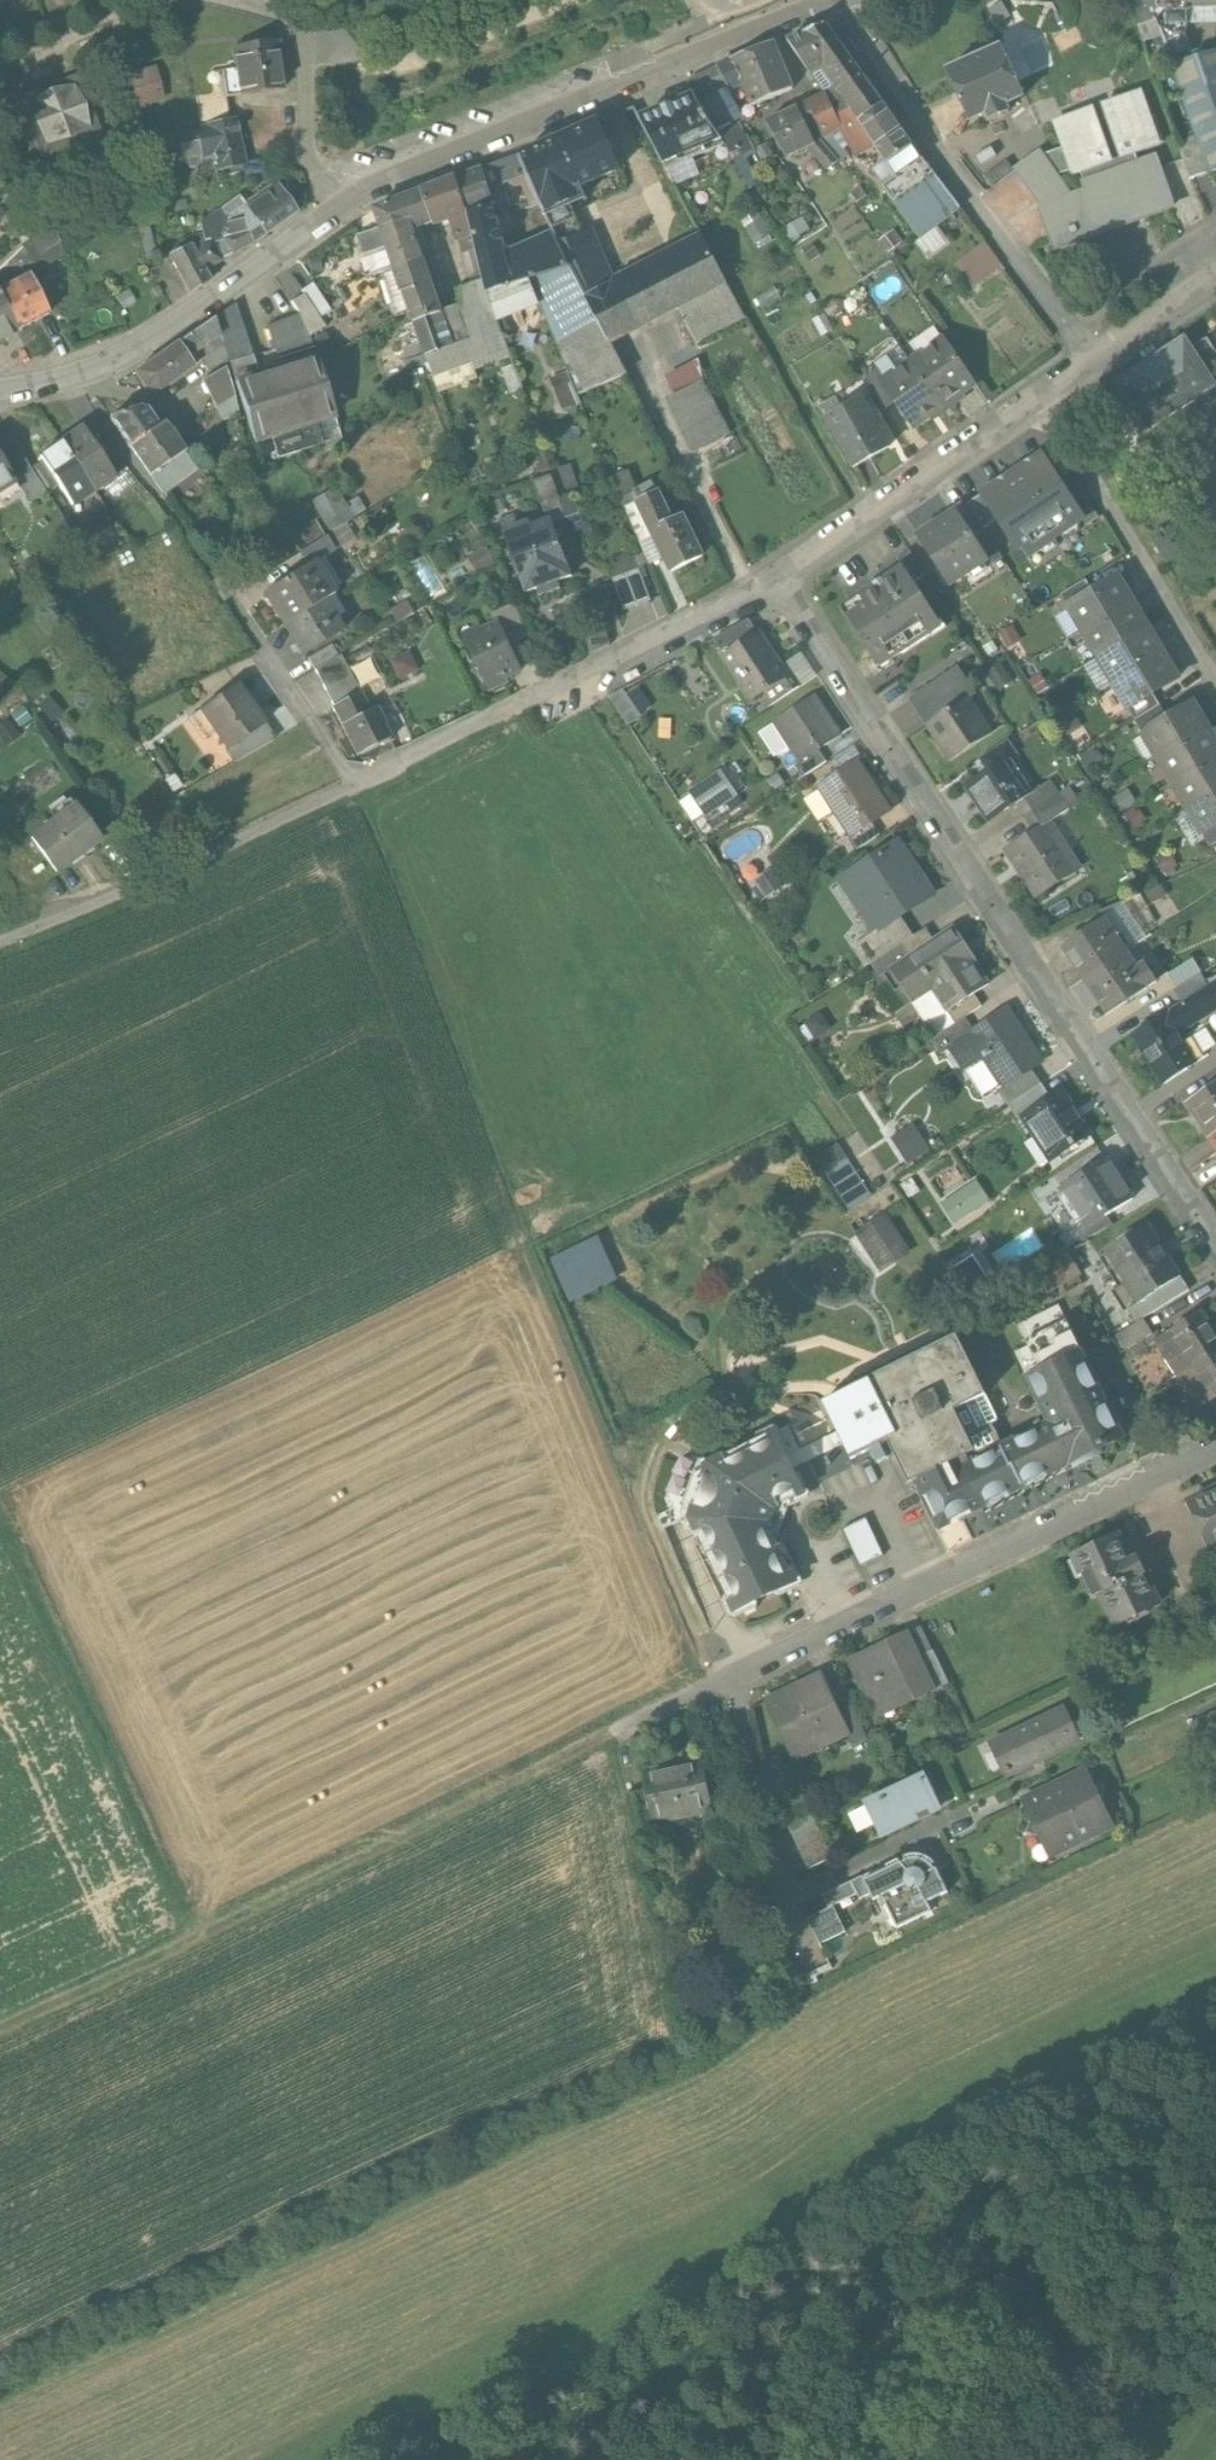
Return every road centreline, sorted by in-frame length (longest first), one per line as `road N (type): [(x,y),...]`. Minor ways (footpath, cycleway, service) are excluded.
road 1 (tertiary): [(0,389),(86,374),(157,337),(371,192),(824,0)]
road 2 (residential): [(787,580),(645,661),(561,686),(0,947)]
road 3 (residential): [(787,580),(1215,1244)]
road 4 (track): [(614,1739),(0,2031)]
road 5 (residential): [(1215,1449),(614,1739)]
road 6 (residential): [(830,0),(1097,362)]
road 7 (residential): [(1048,400),(1215,686)]
road 8 (residential): [(1048,400),(787,580)]
road 9 (residential): [(779,1901),(950,1824)]
road 10 (residential): [(1215,264),(1097,362)]

